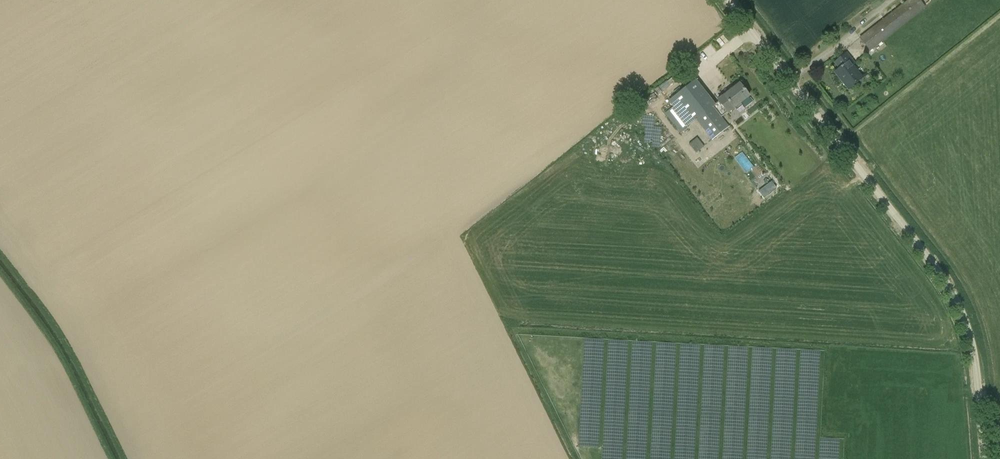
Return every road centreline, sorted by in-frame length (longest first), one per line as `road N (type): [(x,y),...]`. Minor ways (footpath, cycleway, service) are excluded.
road 1 (unclassified): [(983,458),(971,334),(958,305),(726,0)]

